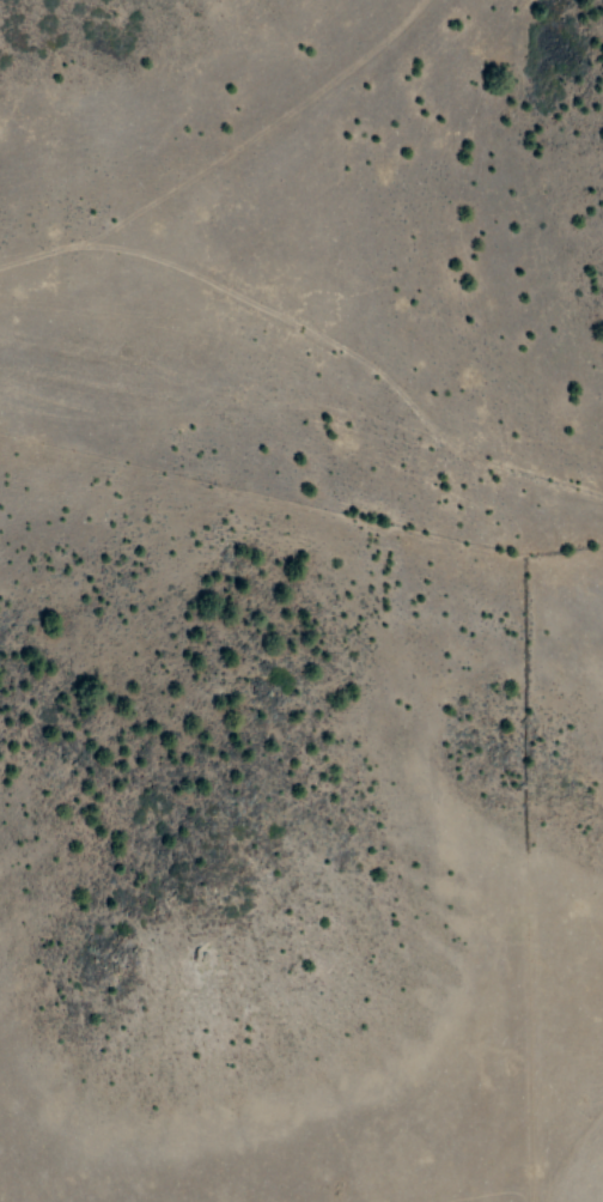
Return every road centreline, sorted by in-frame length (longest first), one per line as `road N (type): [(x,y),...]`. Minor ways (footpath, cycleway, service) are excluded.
road 1 (track): [(0,265),(74,244),(150,260),(360,364),(430,431),(488,462),(602,500)]
road 2 (track): [(416,0),(378,41),(303,96),(74,244)]

